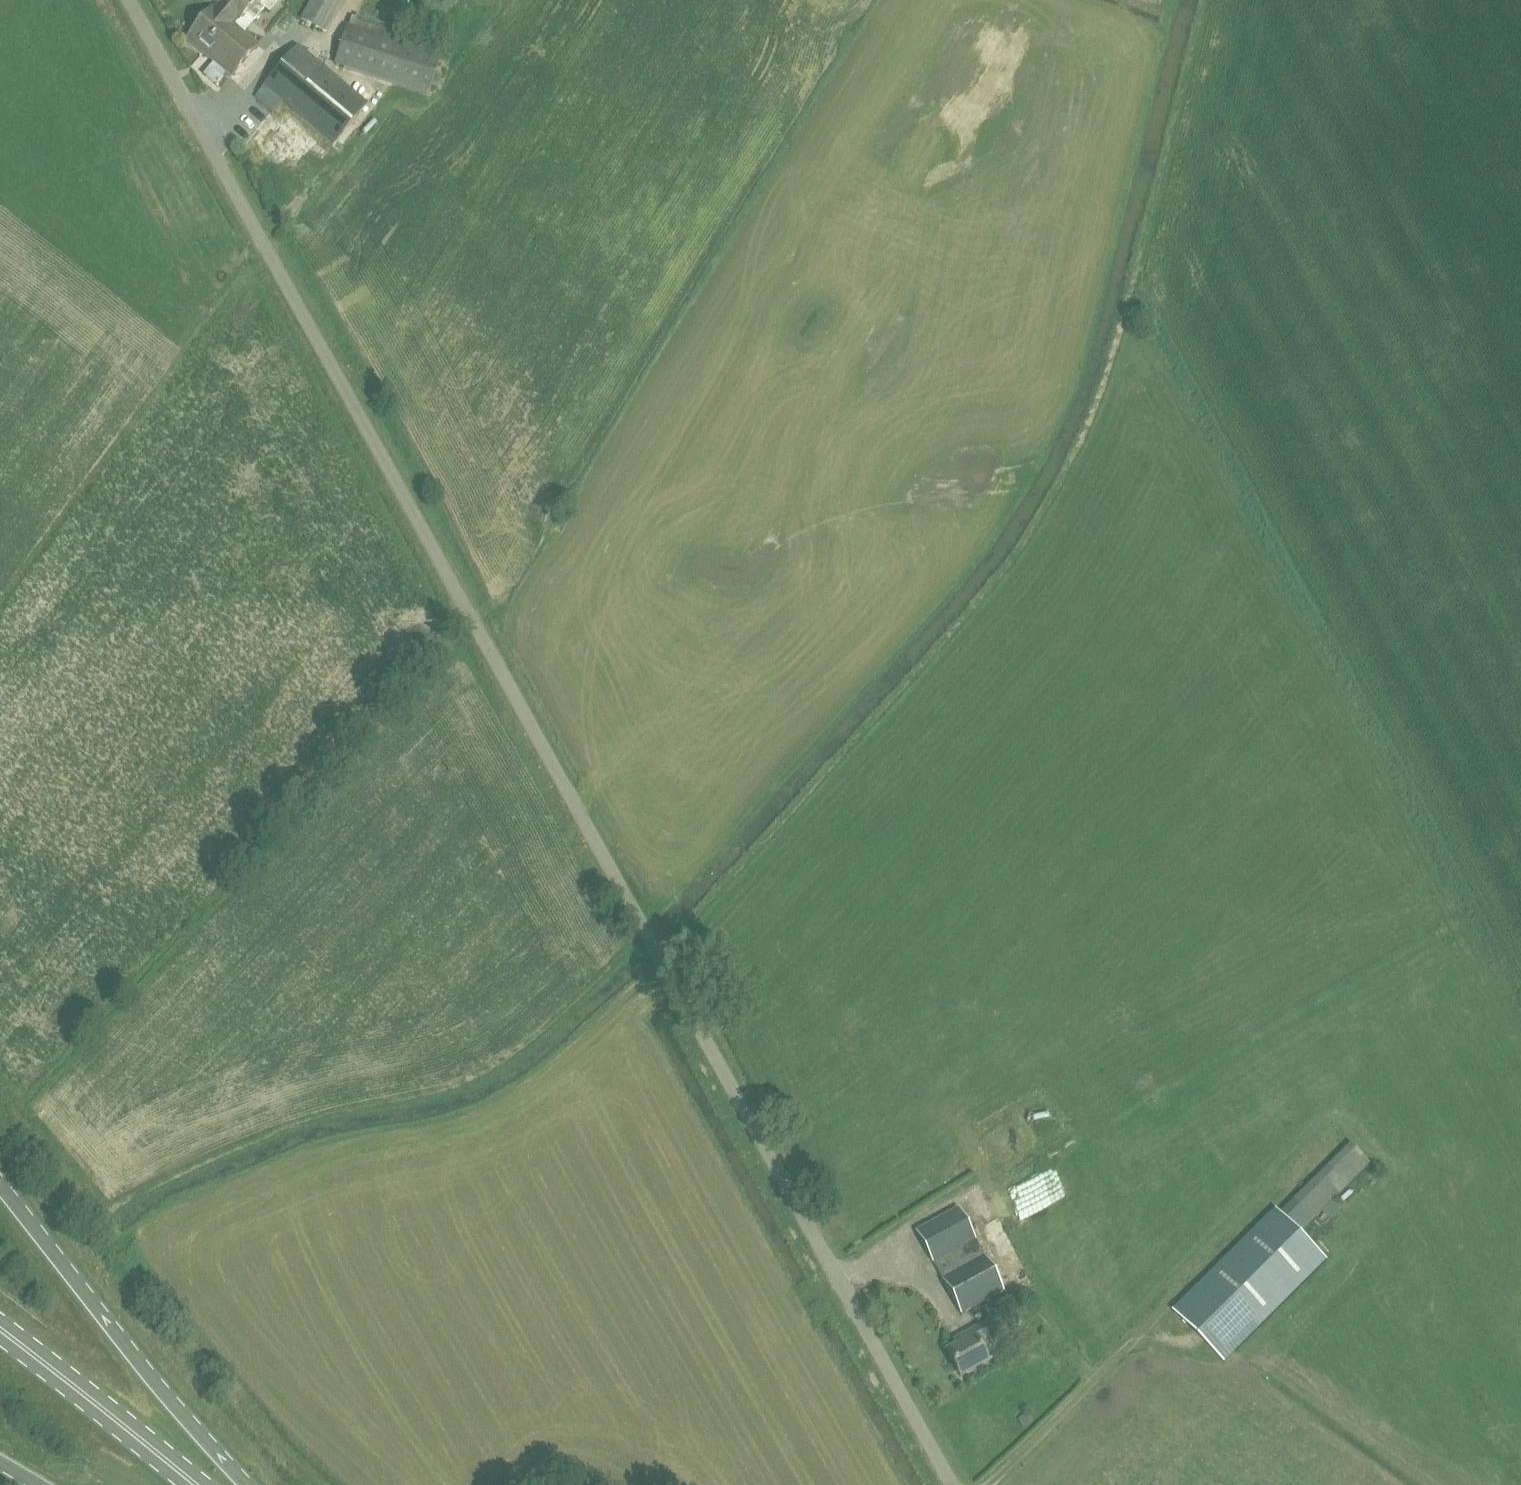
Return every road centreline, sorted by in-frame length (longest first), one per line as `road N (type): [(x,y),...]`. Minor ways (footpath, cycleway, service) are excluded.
road 1 (unclassified): [(948,1484),(126,0)]
road 2 (primary): [(241,1484),(0,1185)]
road 3 (primary): [(199,1484),(0,1331)]

